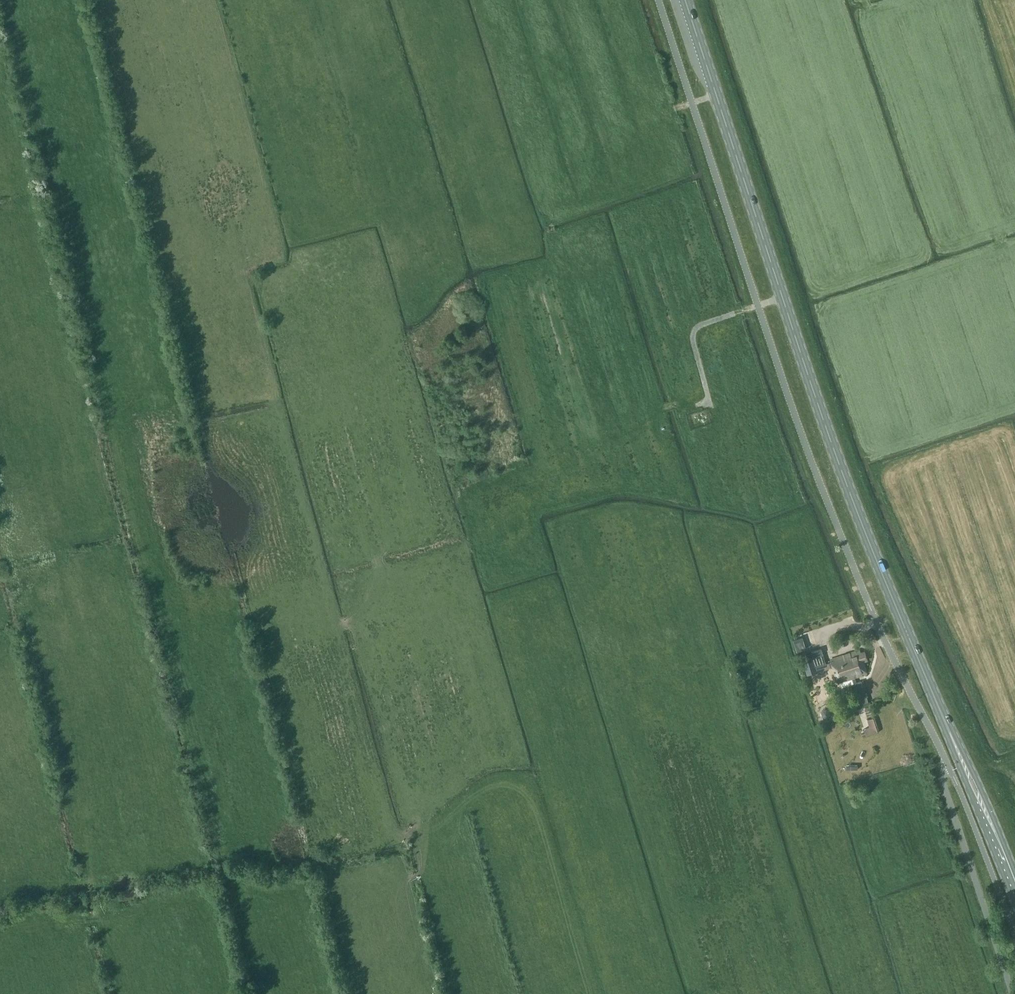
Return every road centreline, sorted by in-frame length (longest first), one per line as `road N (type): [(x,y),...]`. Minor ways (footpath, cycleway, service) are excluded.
road 1 (primary): [(953,738),(827,430),(686,0)]
road 2 (unclassified): [(1012,993),(943,784),(949,765)]
road 3 (primary): [(953,738),(1014,903)]
road 4 (unclassified): [(875,618),(949,765)]
road 5 (primary): [(1014,869),(953,738)]

